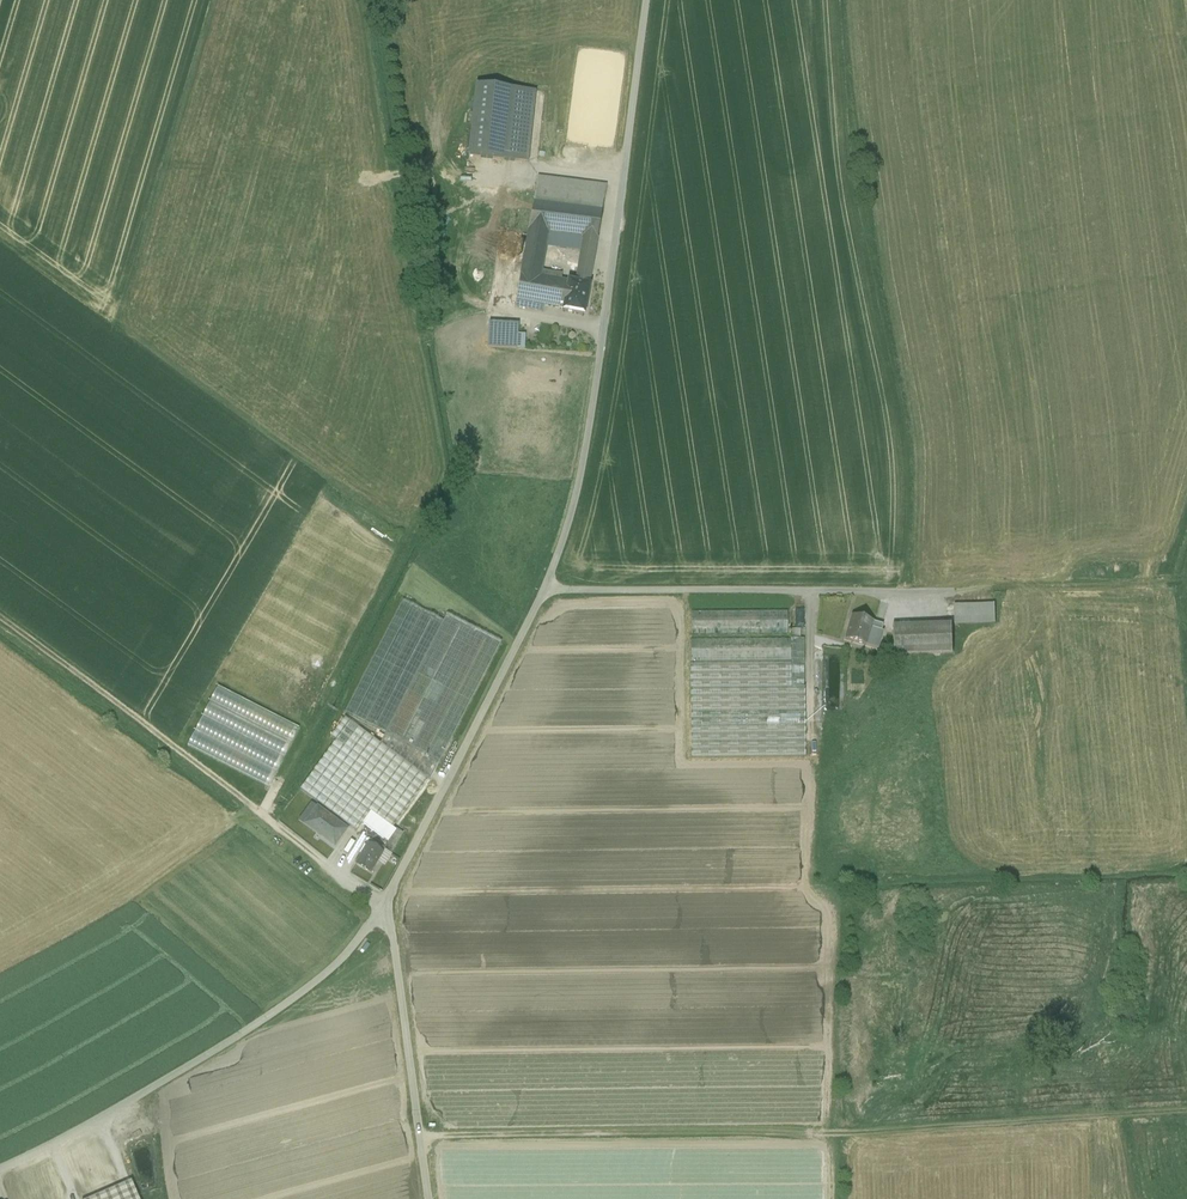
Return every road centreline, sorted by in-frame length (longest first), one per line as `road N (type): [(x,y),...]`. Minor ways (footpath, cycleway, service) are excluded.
road 1 (track): [(420,1136),(839,1135),(1186,1112)]
road 2 (residential): [(646,0),(598,375),(570,520),(543,591)]
road 3 (track): [(384,905),(0,618)]
road 4 (residential): [(0,1168),(171,1077),(344,962),(384,905)]
road 5 (residential): [(543,591),(951,592)]
road 6 (residential): [(543,591),(384,905)]
road 7 (residential): [(384,905),(430,1198)]
road 8 (track): [(951,592),(1175,582)]

